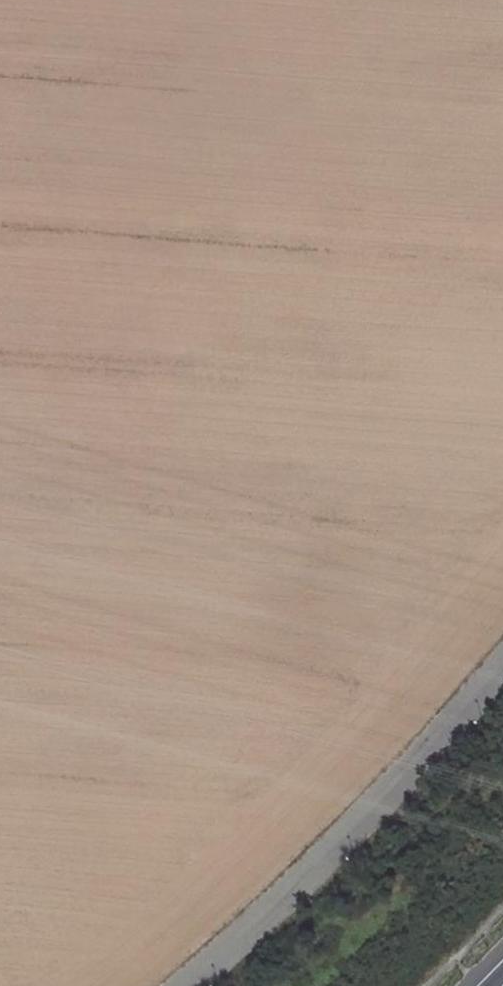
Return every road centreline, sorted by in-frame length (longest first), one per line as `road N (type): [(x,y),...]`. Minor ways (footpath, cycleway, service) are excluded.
road 1 (unclassified): [(502,659),(370,816),(189,985)]

